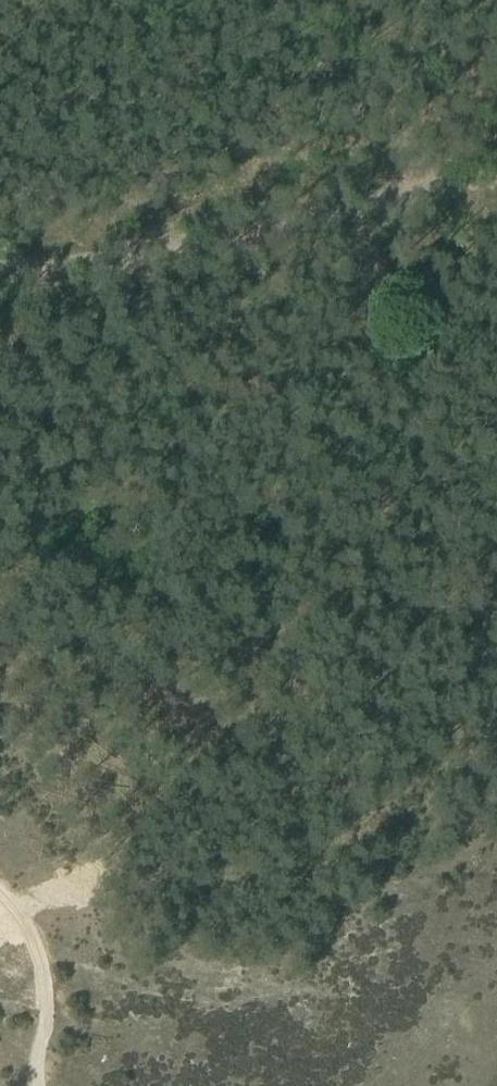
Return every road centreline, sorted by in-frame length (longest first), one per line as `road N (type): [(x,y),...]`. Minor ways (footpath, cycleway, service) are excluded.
road 1 (track): [(0,275),(270,241),(496,180)]
road 2 (track): [(41,1085),(48,956),(0,894)]

